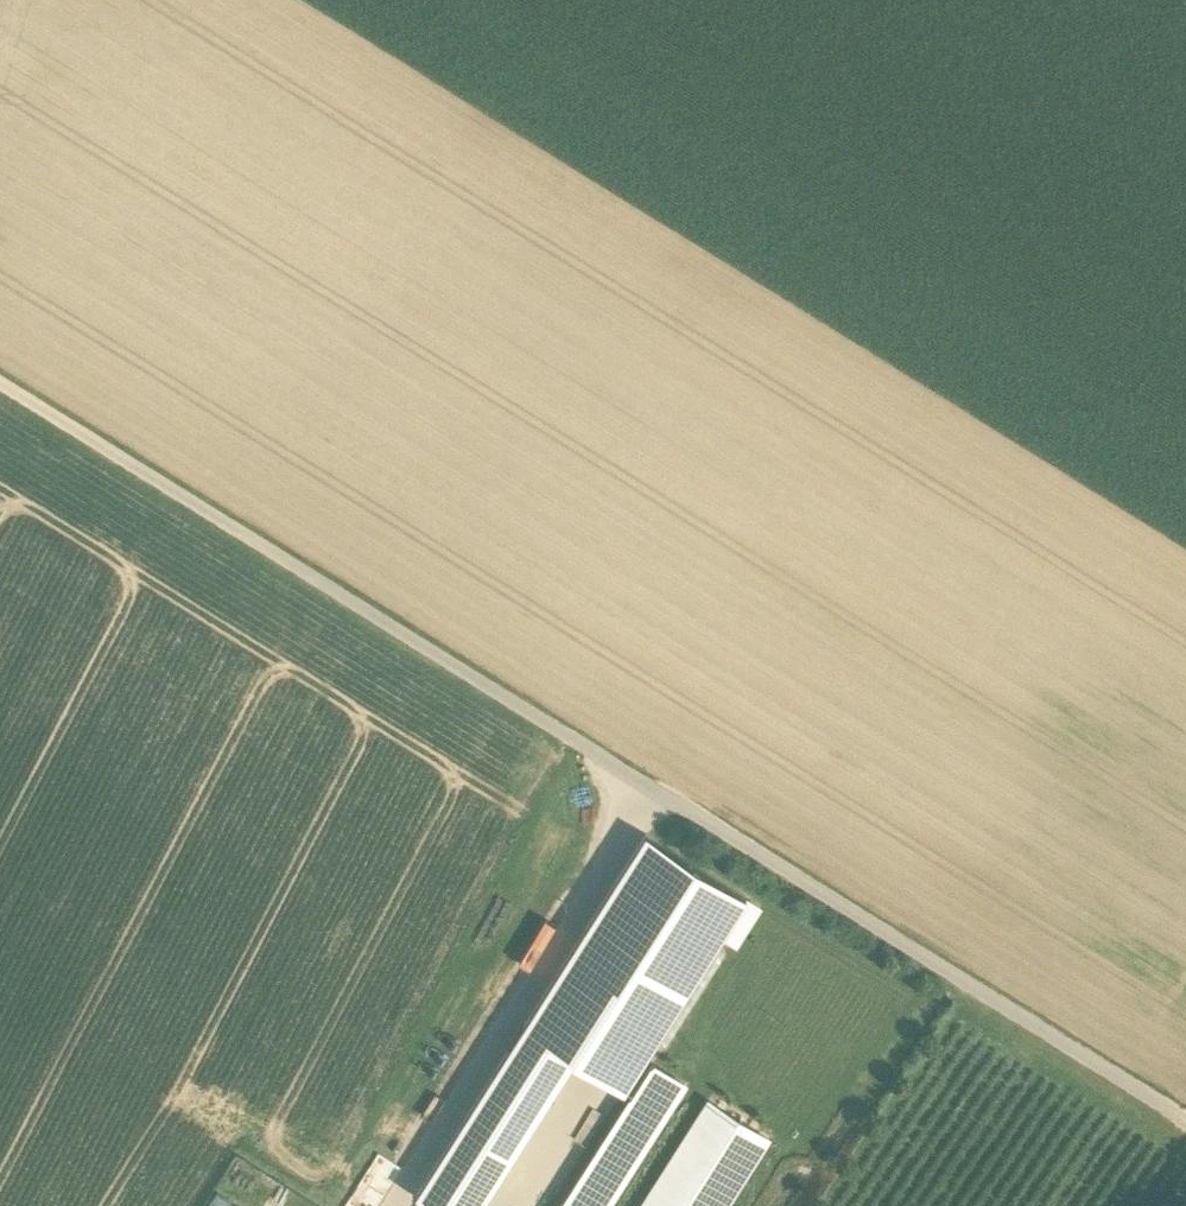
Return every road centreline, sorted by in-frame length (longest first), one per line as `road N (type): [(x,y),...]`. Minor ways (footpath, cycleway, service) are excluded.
road 1 (track): [(1185,1126),(0,389)]

